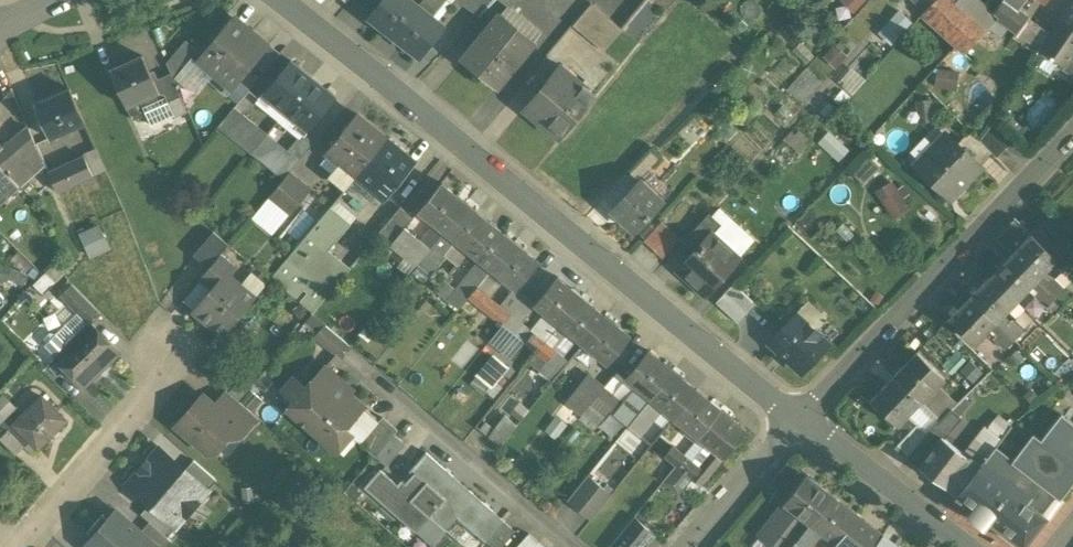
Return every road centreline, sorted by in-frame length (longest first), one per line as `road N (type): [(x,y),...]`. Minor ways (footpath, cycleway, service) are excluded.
road 1 (residential): [(280,0),(795,419)]
road 2 (residential): [(1072,129),(795,419)]
road 3 (residential): [(566,546),(370,377)]
road 4 (residential): [(24,546),(173,361)]
road 5 (residential): [(795,419),(958,546)]
road 6 (residential): [(795,419),(686,546)]

